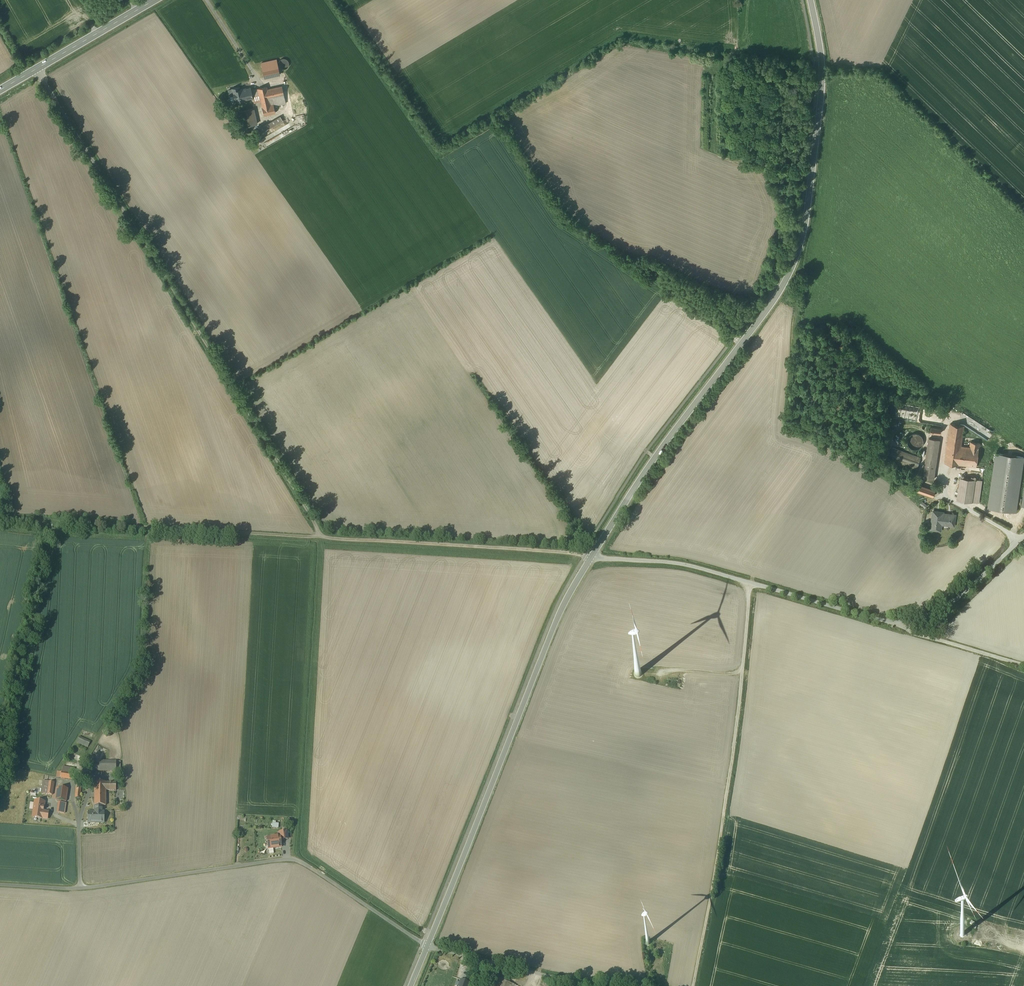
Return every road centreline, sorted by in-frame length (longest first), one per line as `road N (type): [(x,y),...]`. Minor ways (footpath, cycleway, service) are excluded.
road 1 (secondary): [(807,0),(817,87),(799,235),(778,285),(585,557)]
road 2 (track): [(585,557),(0,517)]
road 3 (track): [(319,536),(37,68)]
road 4 (unclassified): [(1023,536),(958,597),(900,626),(671,558),(585,557)]
road 5 (unclassified): [(0,885),(80,885),(286,854),(423,942)]
road 6 (secondary): [(585,557),(545,636),(423,942)]
road 7 (track): [(694,985),(741,655)]
road 8 (track): [(880,475),(782,434),(799,235)]
road 9 (secondary): [(0,90),(155,0)]
road 10 (track): [(747,579),(741,655),(732,668),(650,662)]
road 11 (unclassified): [(586,985),(423,942)]
road 12 (track): [(900,626),(1023,663)]

